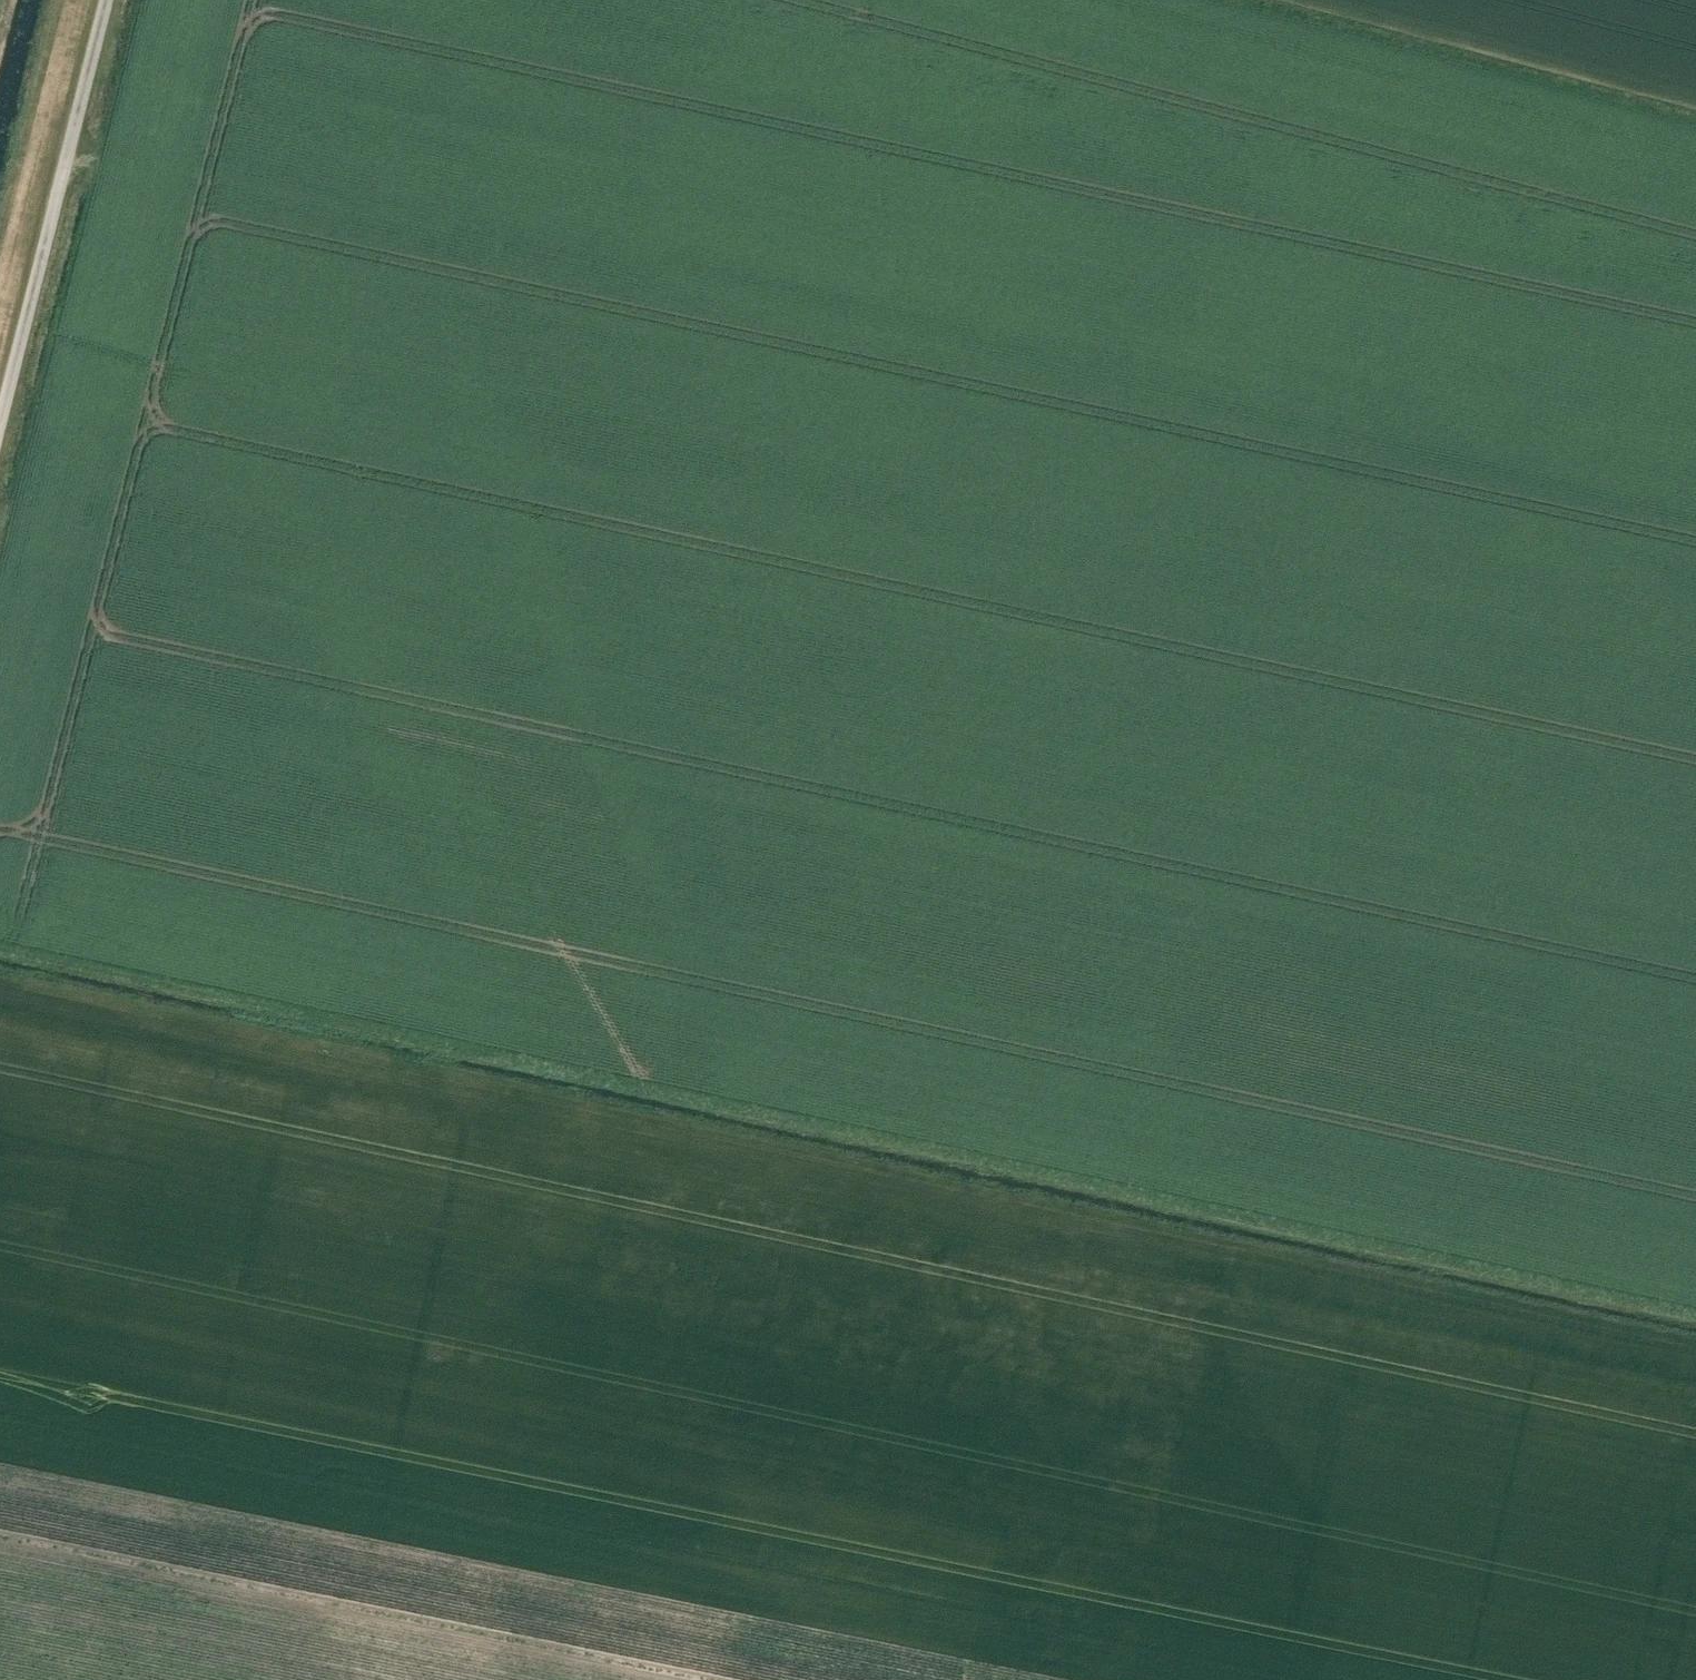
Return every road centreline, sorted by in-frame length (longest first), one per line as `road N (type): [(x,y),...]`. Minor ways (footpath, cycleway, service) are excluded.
road 1 (unclassified): [(0,427),(107,0)]

